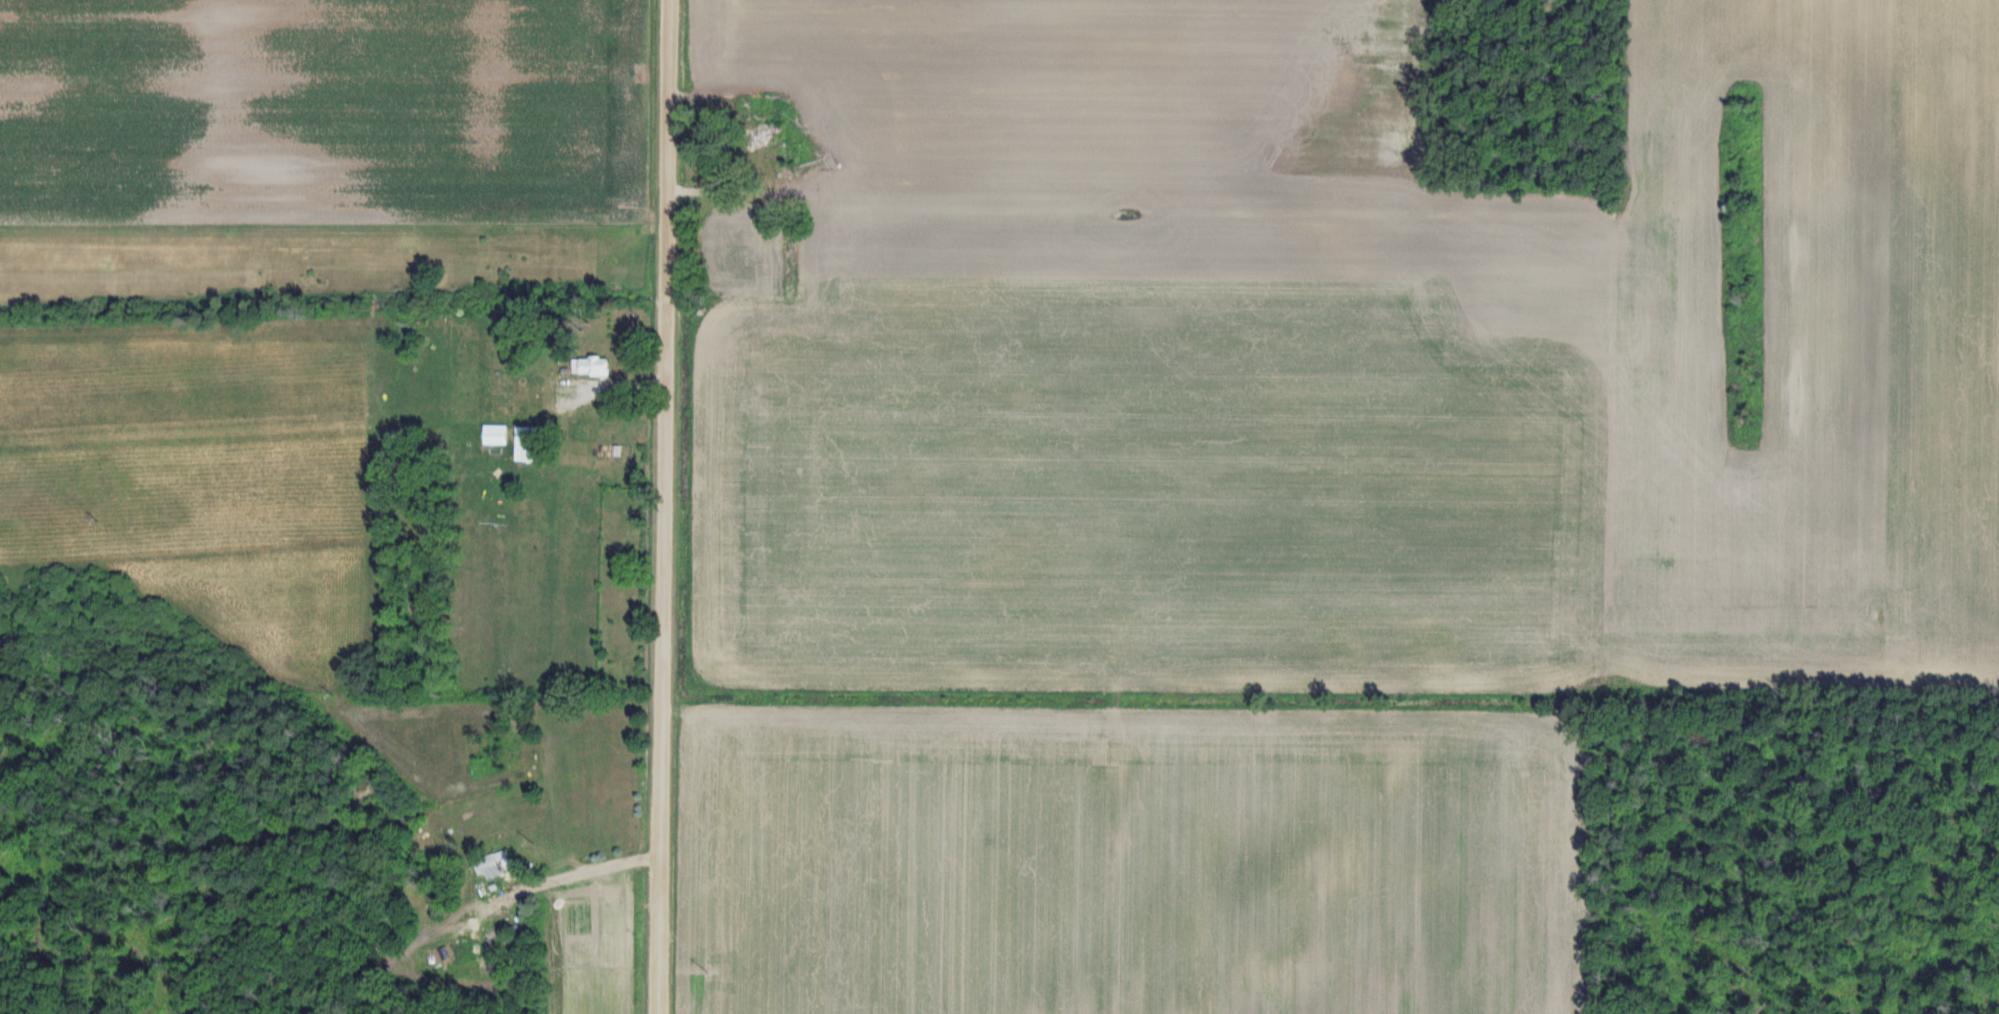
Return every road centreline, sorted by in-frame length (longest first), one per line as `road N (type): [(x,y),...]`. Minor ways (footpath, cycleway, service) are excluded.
road 1 (residential): [(673,0),(664,1013)]

